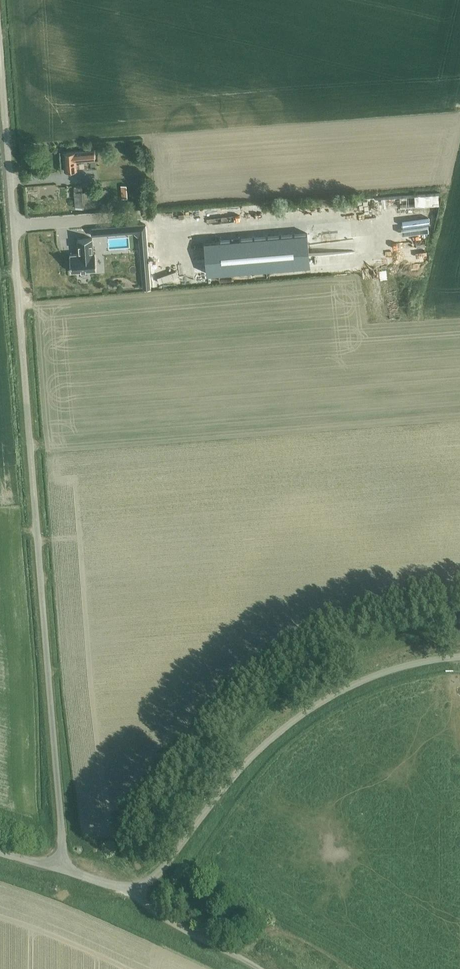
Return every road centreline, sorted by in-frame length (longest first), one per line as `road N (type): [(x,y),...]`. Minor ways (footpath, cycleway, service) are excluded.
road 1 (unclassified): [(63,870),(0,85)]
road 2 (unclassified): [(131,889),(152,879),(243,766),(310,710),(415,663),(459,657)]
road 3 (unclassified): [(255,968),(166,922),(131,889)]

